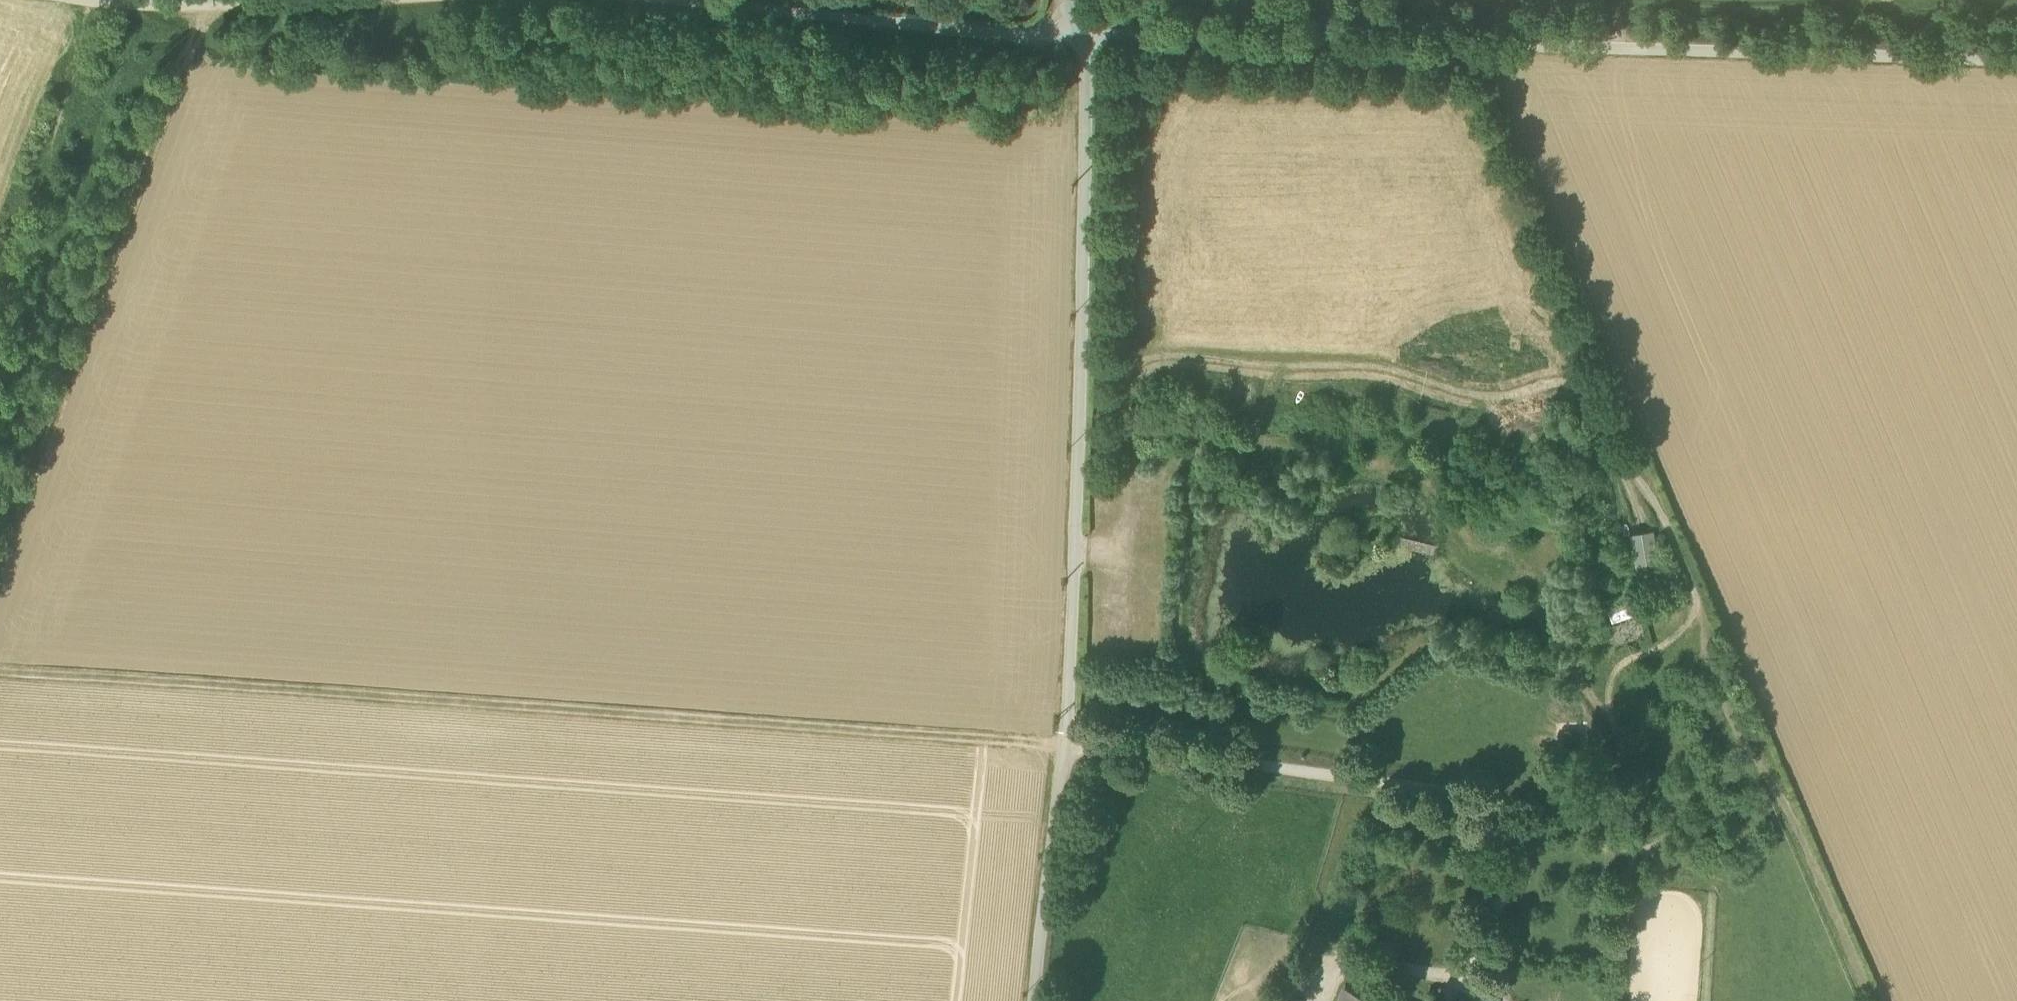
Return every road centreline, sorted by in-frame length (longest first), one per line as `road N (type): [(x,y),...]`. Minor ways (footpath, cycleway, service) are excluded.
road 1 (unclassified): [(1081,36),(1082,380),(1064,739),(1035,1000)]
road 2 (unclassified): [(2016,61),(1081,36)]
road 3 (unclassified): [(671,0),(1081,36)]
road 4 (unclassified): [(94,0),(319,0)]

